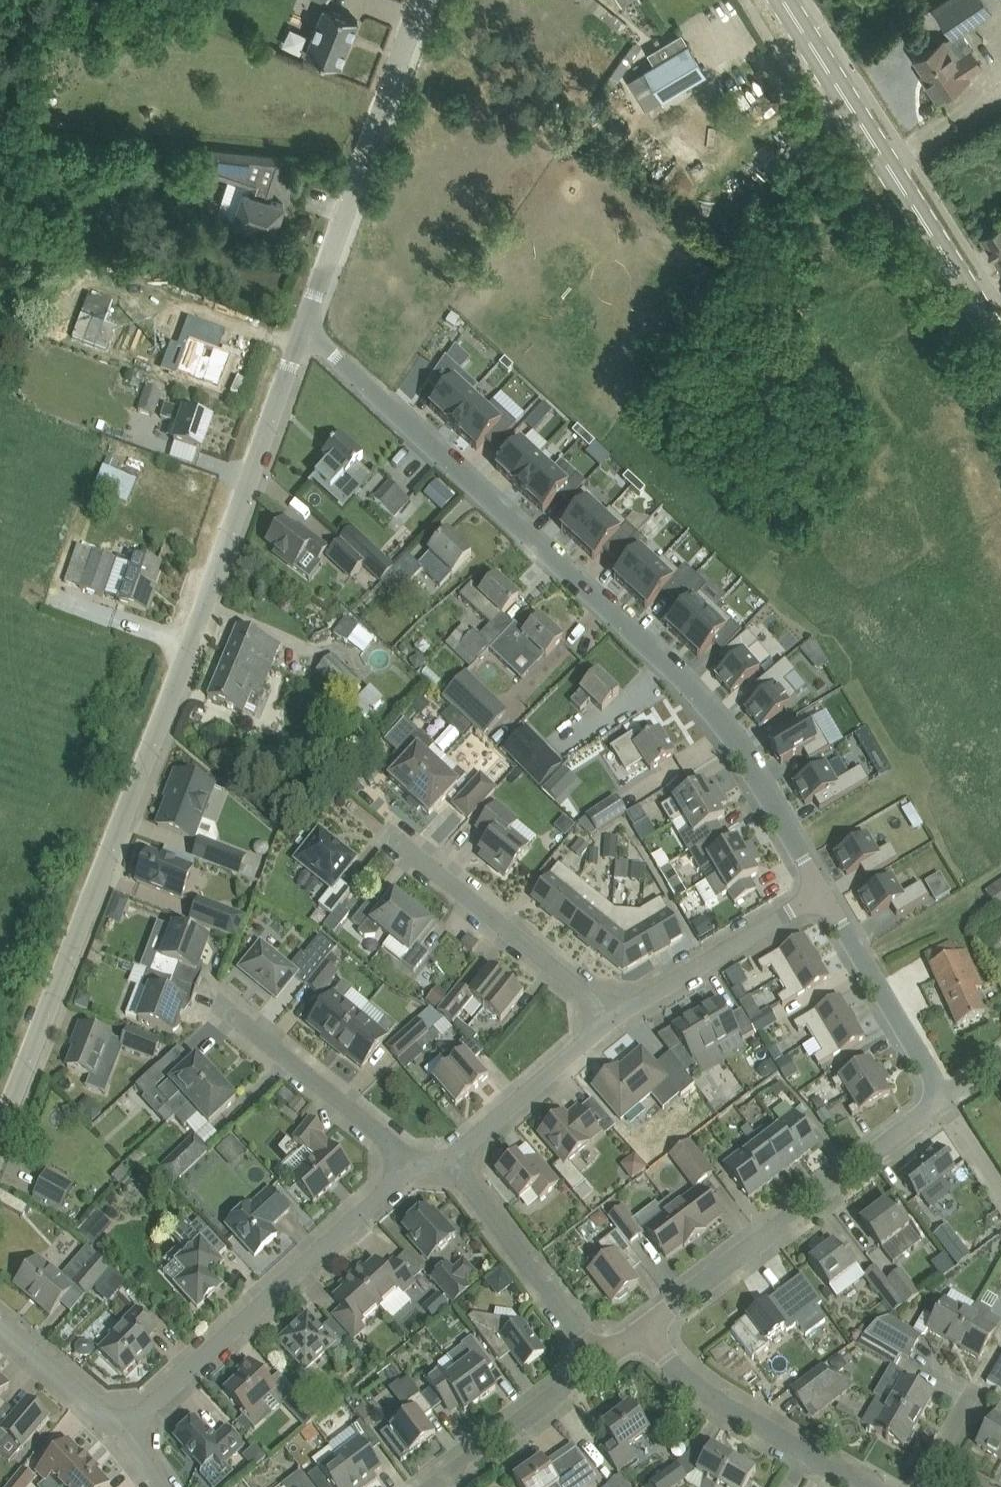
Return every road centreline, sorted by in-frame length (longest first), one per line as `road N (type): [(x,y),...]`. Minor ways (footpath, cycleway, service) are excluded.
road 1 (unclassified): [(0,1132),(304,331)]
road 2 (residential): [(825,892),(701,699),(304,331)]
road 3 (primary): [(1000,344),(782,0)]
road 4 (residential): [(122,1438),(409,1162)]
road 5 (residential): [(642,1333),(945,1103)]
road 6 (unclassified): [(304,331),(420,0)]
road 7 (residential): [(608,1022),(591,999),(392,838)]
road 8 (residential): [(608,1022),(825,892)]
road 9 (residential): [(604,1360),(453,1161)]
road 10 (residential): [(409,1162),(221,1007)]
road 11 (residential): [(945,1103),(825,892)]
road 12 (residential): [(436,1486),(604,1360)]
road 13 (residential): [(811,1454),(729,1410),(642,1333)]
road 14 (residential): [(453,1161),(608,1022)]
road 15 (residential): [(122,1438),(74,1385),(0,1326)]
road 16 (residential): [(925,1486),(974,1391),(934,1368)]

